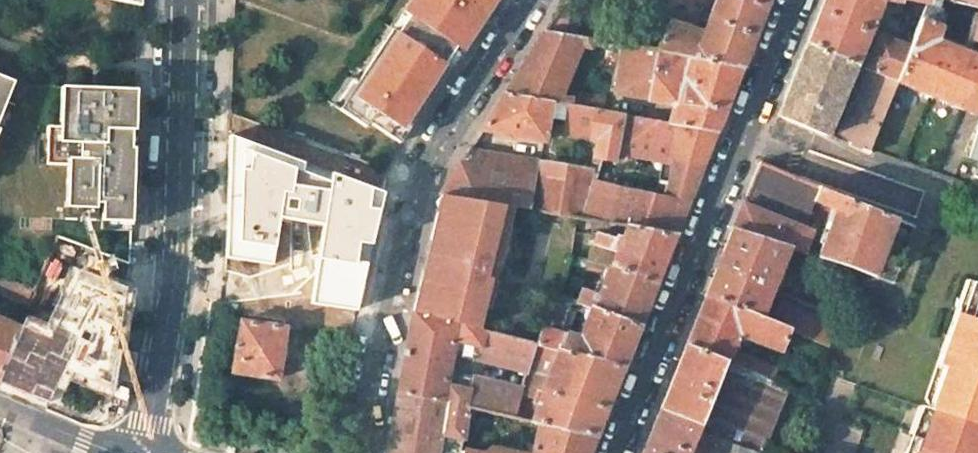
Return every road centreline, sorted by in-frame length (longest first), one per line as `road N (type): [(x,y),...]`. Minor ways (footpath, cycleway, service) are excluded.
road 1 (residential): [(533,0),(414,183),(356,452)]
road 2 (residential): [(797,0),(613,452)]
road 3 (residential): [(186,0),(176,269),(144,452)]
road 4 (residential): [(0,407),(84,442),(144,452)]

